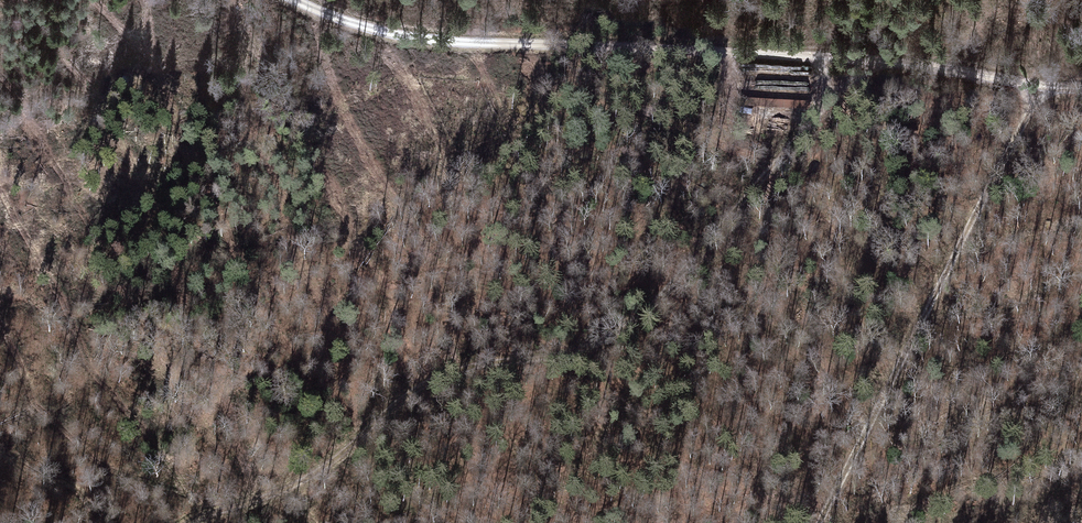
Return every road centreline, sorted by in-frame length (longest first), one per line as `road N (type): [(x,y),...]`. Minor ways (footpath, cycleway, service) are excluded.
road 1 (track): [(193,522),(308,478),(429,383),(478,366),(590,348),(633,327),(833,102),(842,56)]
road 2 (track): [(296,0),(433,40),(842,56),(1081,88)]
road 3 (track): [(1042,84),(820,522)]

